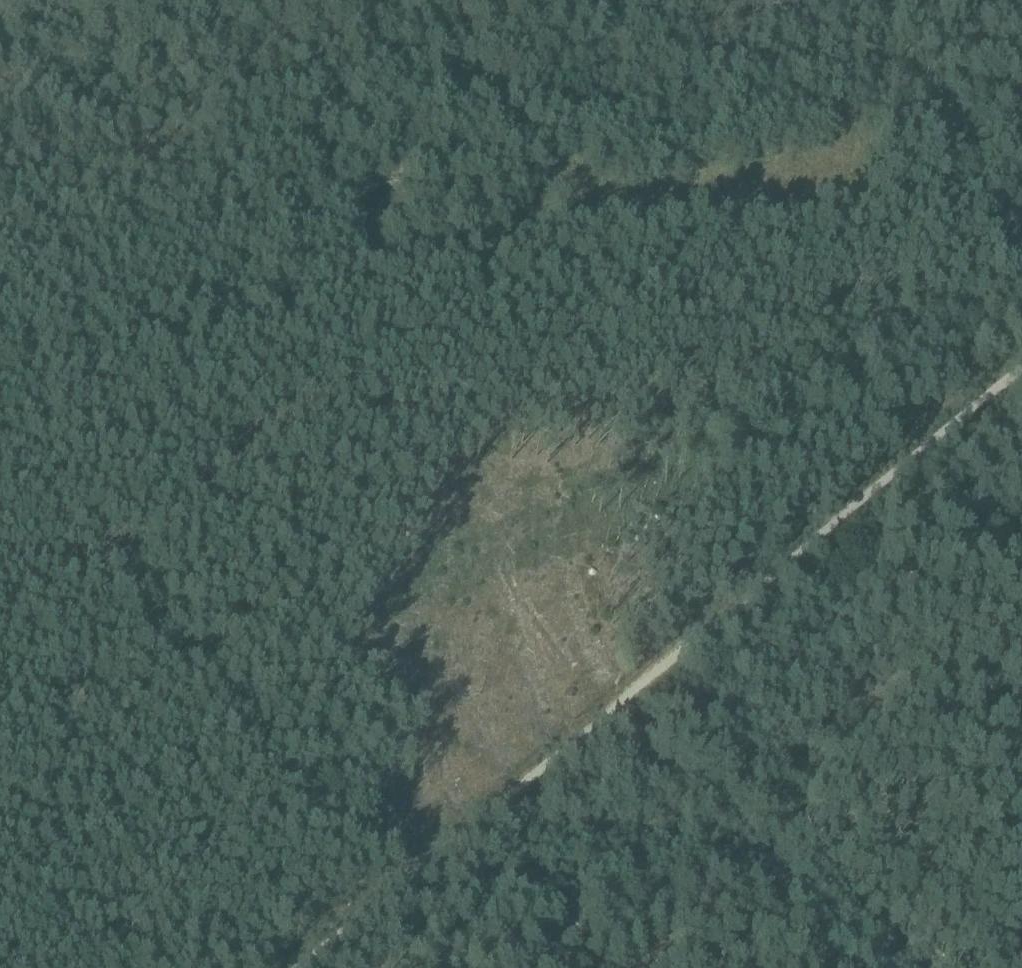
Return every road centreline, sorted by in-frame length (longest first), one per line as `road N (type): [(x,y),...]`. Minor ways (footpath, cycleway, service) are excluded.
road 1 (track): [(306,967),(1021,366)]

